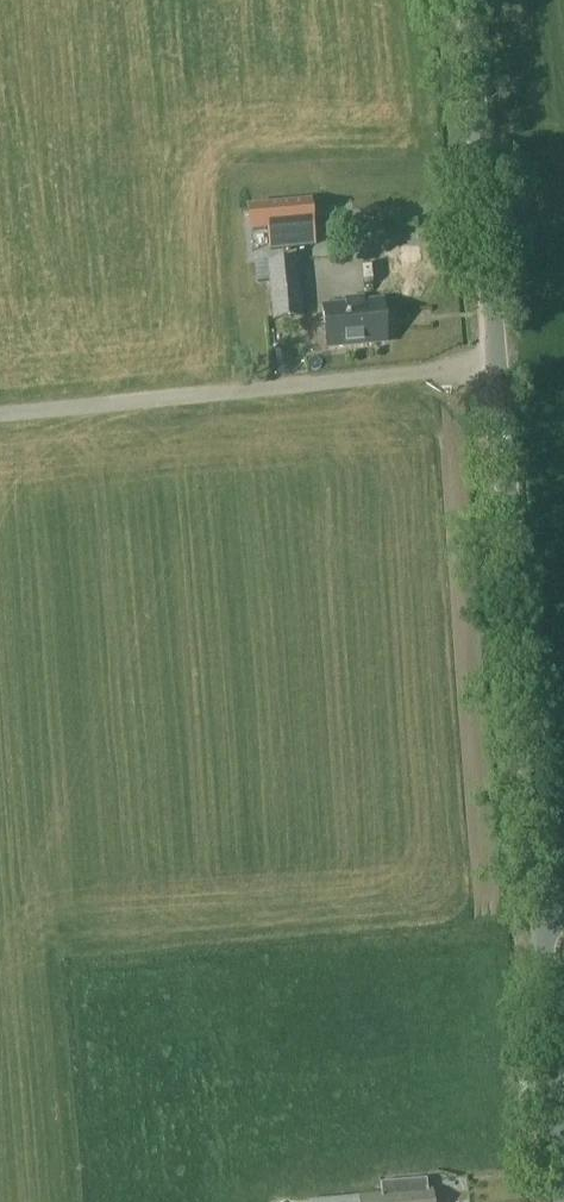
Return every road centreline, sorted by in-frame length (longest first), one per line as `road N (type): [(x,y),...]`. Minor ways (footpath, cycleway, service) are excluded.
road 1 (unclassified): [(541,912),(470,0)]
road 2 (track): [(498,367),(0,411)]
road 3 (unclassified): [(563,1201),(541,912)]

